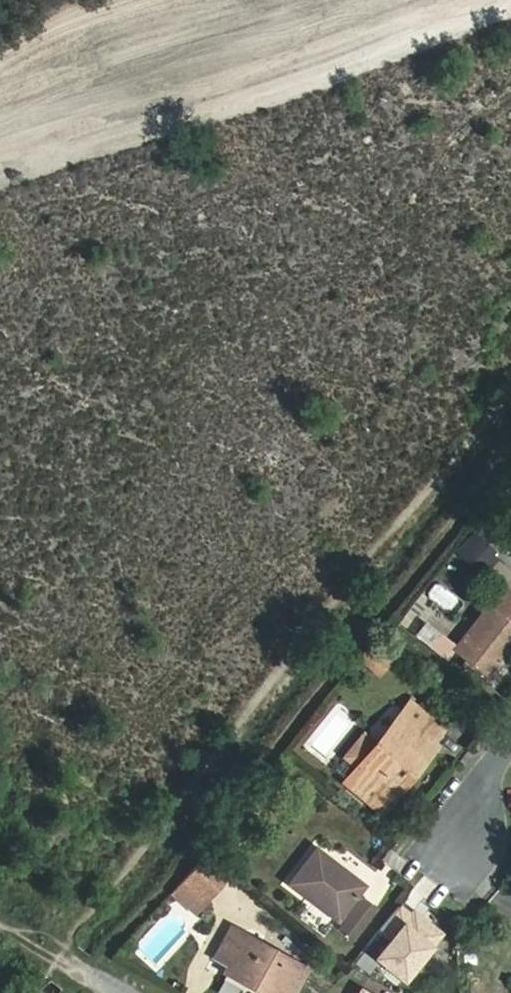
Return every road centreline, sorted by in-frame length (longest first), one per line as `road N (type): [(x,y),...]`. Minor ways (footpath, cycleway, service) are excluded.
road 1 (track): [(121,992),(0,914)]
road 2 (residential): [(510,758),(447,836),(467,854)]

